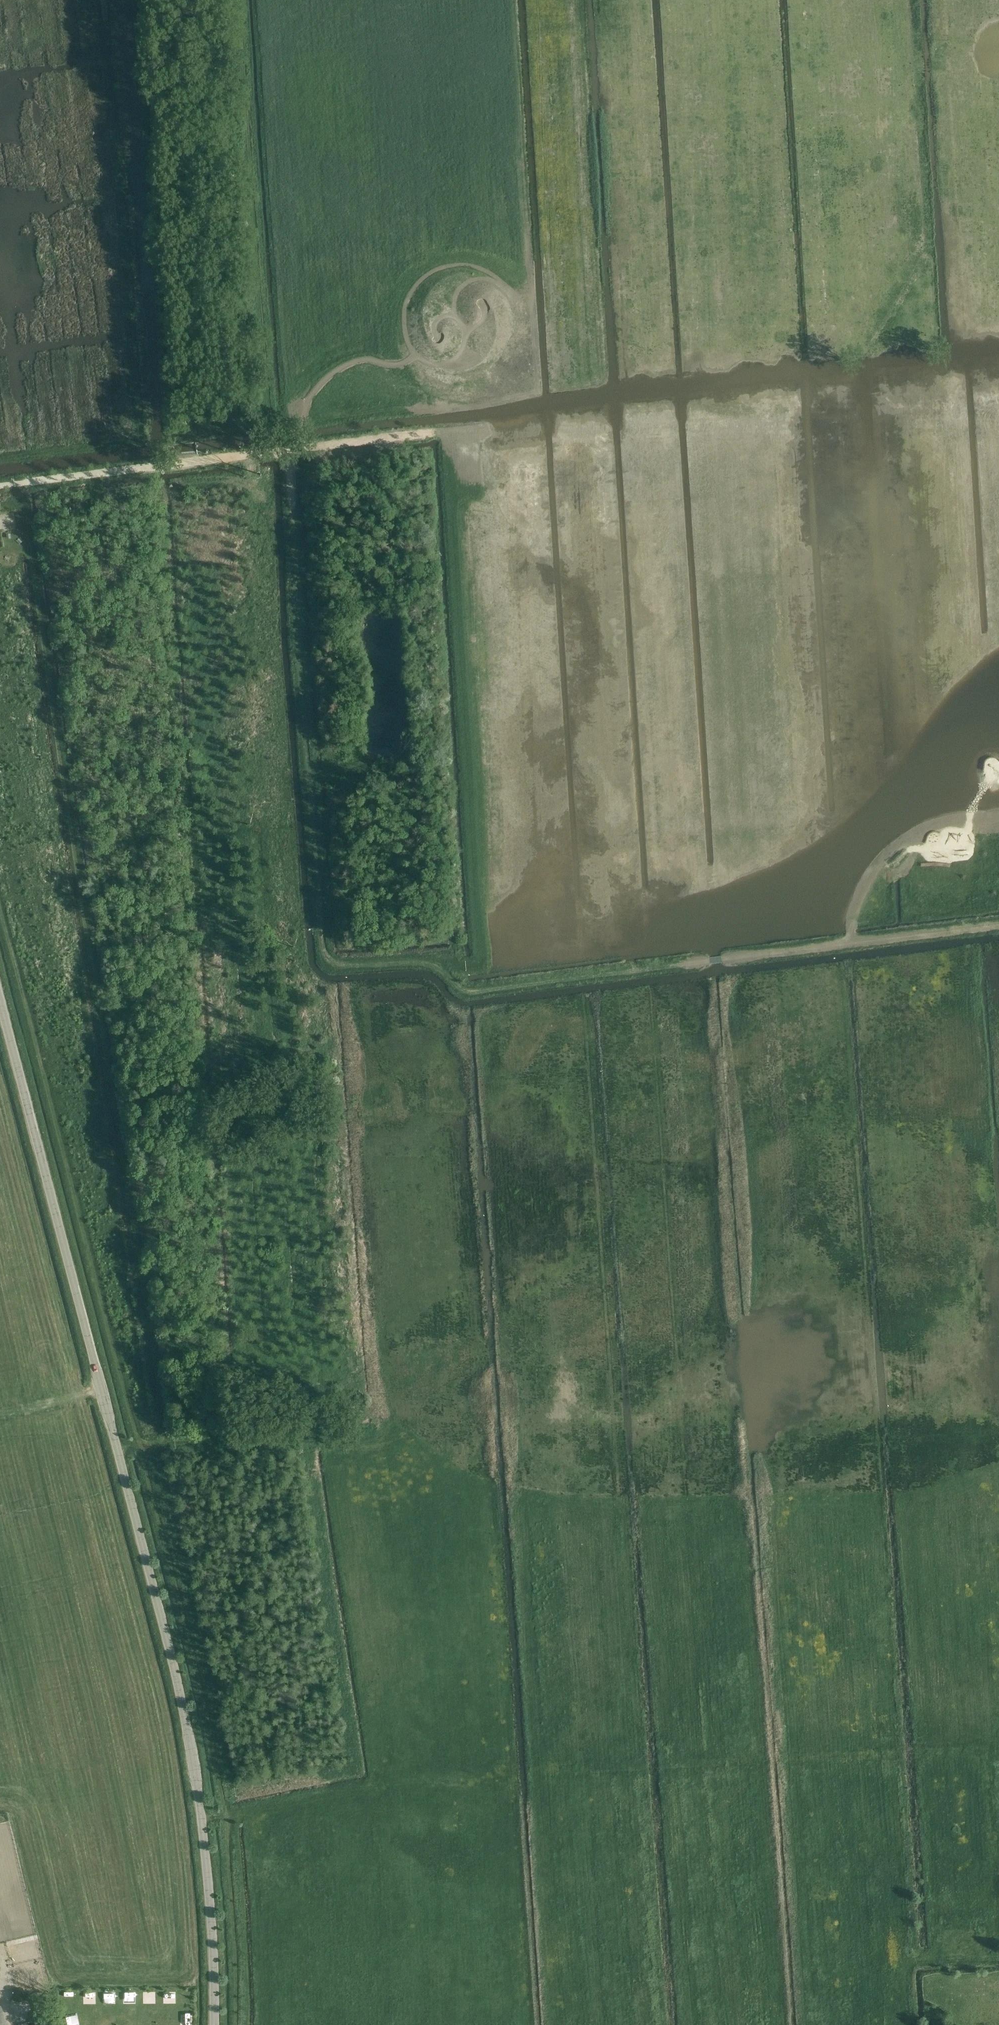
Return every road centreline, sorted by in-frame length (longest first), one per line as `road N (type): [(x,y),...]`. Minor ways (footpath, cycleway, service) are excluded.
road 1 (track): [(998,925),(482,991),(461,989),(427,964),(328,958),(320,937),(288,452)]
road 2 (unclassified): [(214,2024),(208,1849),(192,1747),(0,996)]
road 3 (unclassified): [(0,489),(433,432)]

